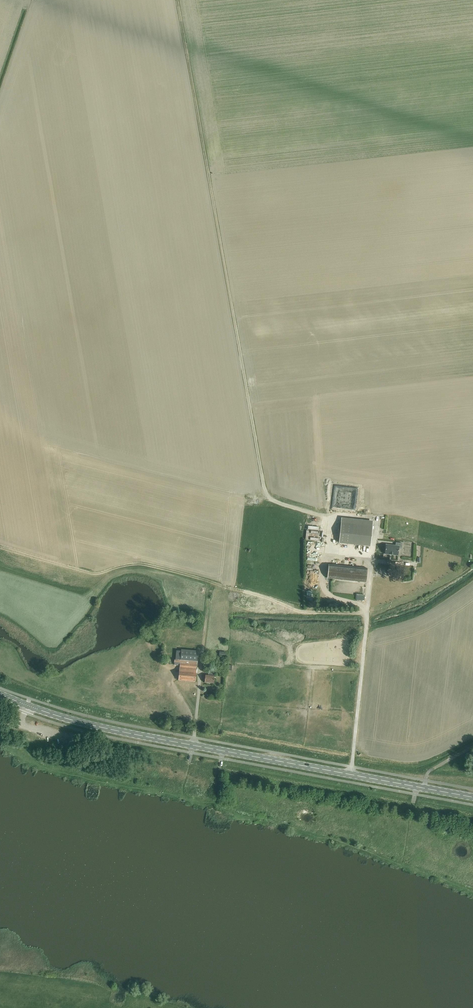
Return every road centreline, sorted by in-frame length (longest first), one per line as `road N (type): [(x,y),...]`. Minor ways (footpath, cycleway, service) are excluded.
road 1 (track): [(176,0),(267,493),(329,519),(336,547),(371,563)]
road 2 (track): [(19,724),(32,754),(56,769),(292,827),(472,892)]
road 3 (secondary): [(472,797),(129,734),(28,706)]

